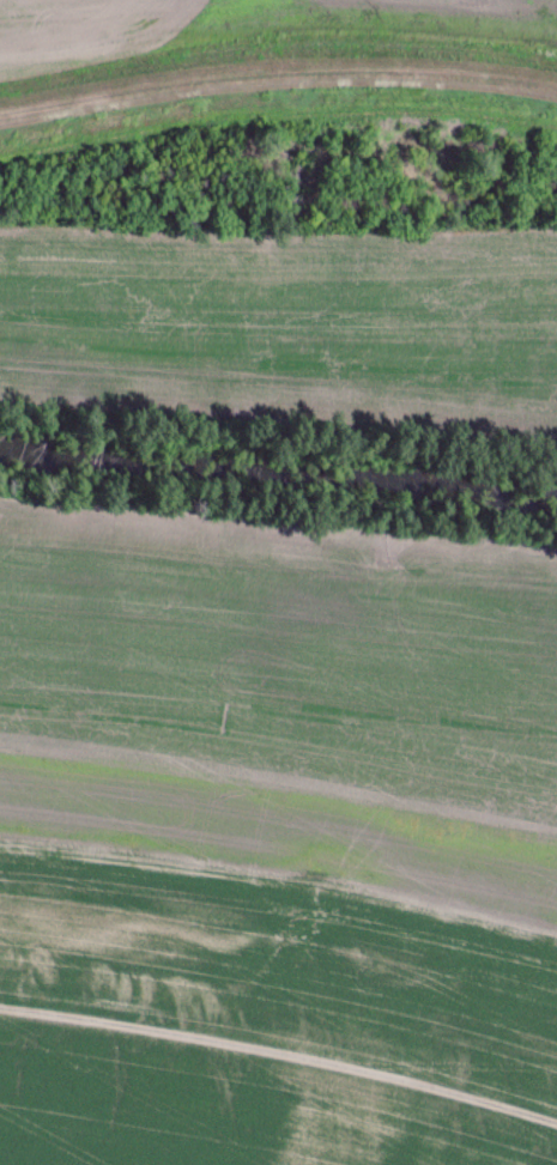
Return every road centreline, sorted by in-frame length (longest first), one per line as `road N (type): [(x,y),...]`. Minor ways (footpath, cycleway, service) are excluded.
road 1 (track): [(556,98),(429,83),(313,81),(199,87),(0,123)]

